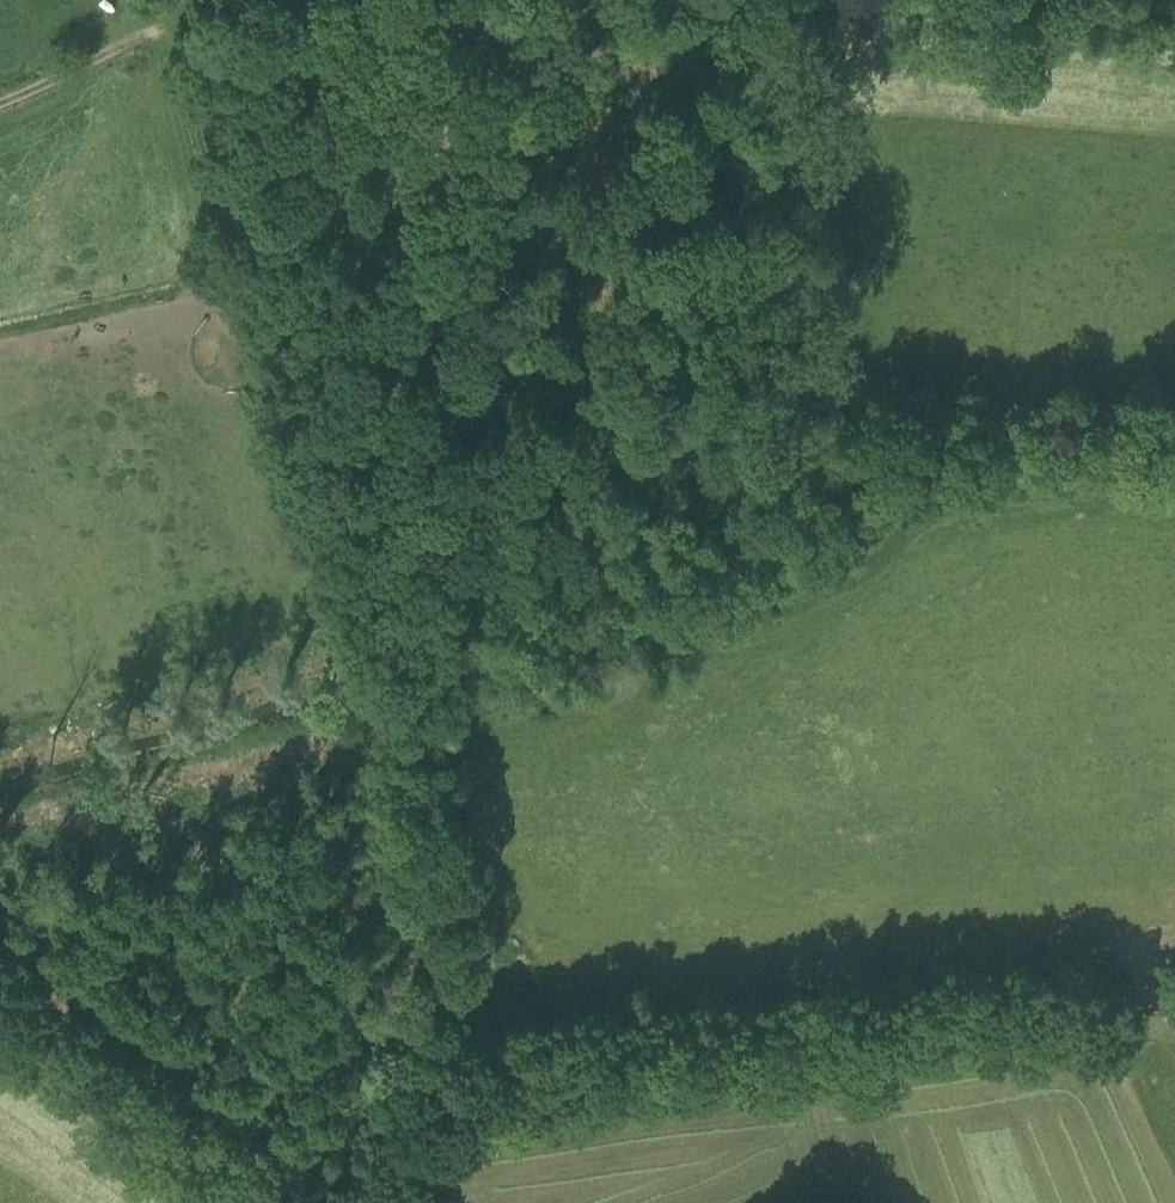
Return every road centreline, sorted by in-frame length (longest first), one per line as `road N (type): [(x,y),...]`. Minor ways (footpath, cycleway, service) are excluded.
road 1 (track): [(828,1202),(806,1100),(813,1073),(1141,1023),(1157,1007),(1149,963)]
road 2 (tertiary): [(0,1001),(263,1202)]
road 3 (track): [(0,101),(208,0)]

